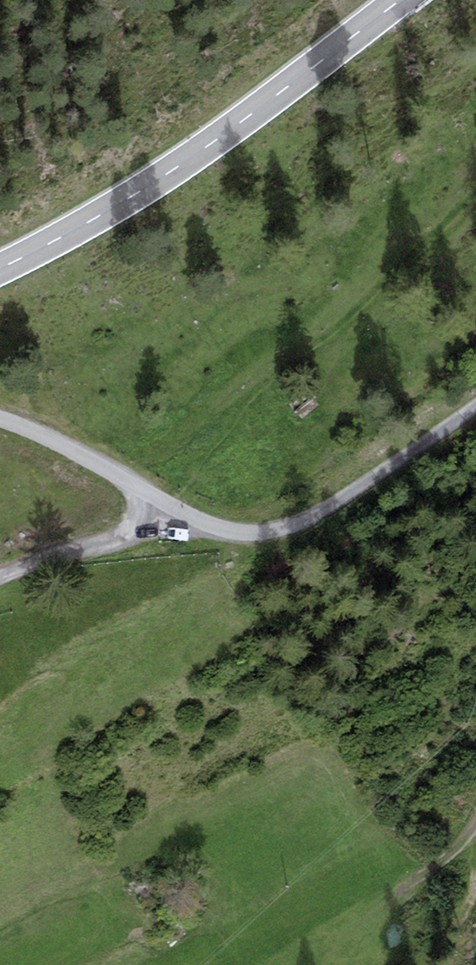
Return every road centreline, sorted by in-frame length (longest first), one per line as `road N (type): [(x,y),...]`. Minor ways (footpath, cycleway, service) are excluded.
road 1 (secondary): [(0,268),(184,164),(403,0)]
road 2 (track): [(475,195),(237,413),(170,509)]
road 3 (track): [(170,509),(232,531),(309,532),(475,407)]
road 4 (track): [(170,509),(0,419)]

